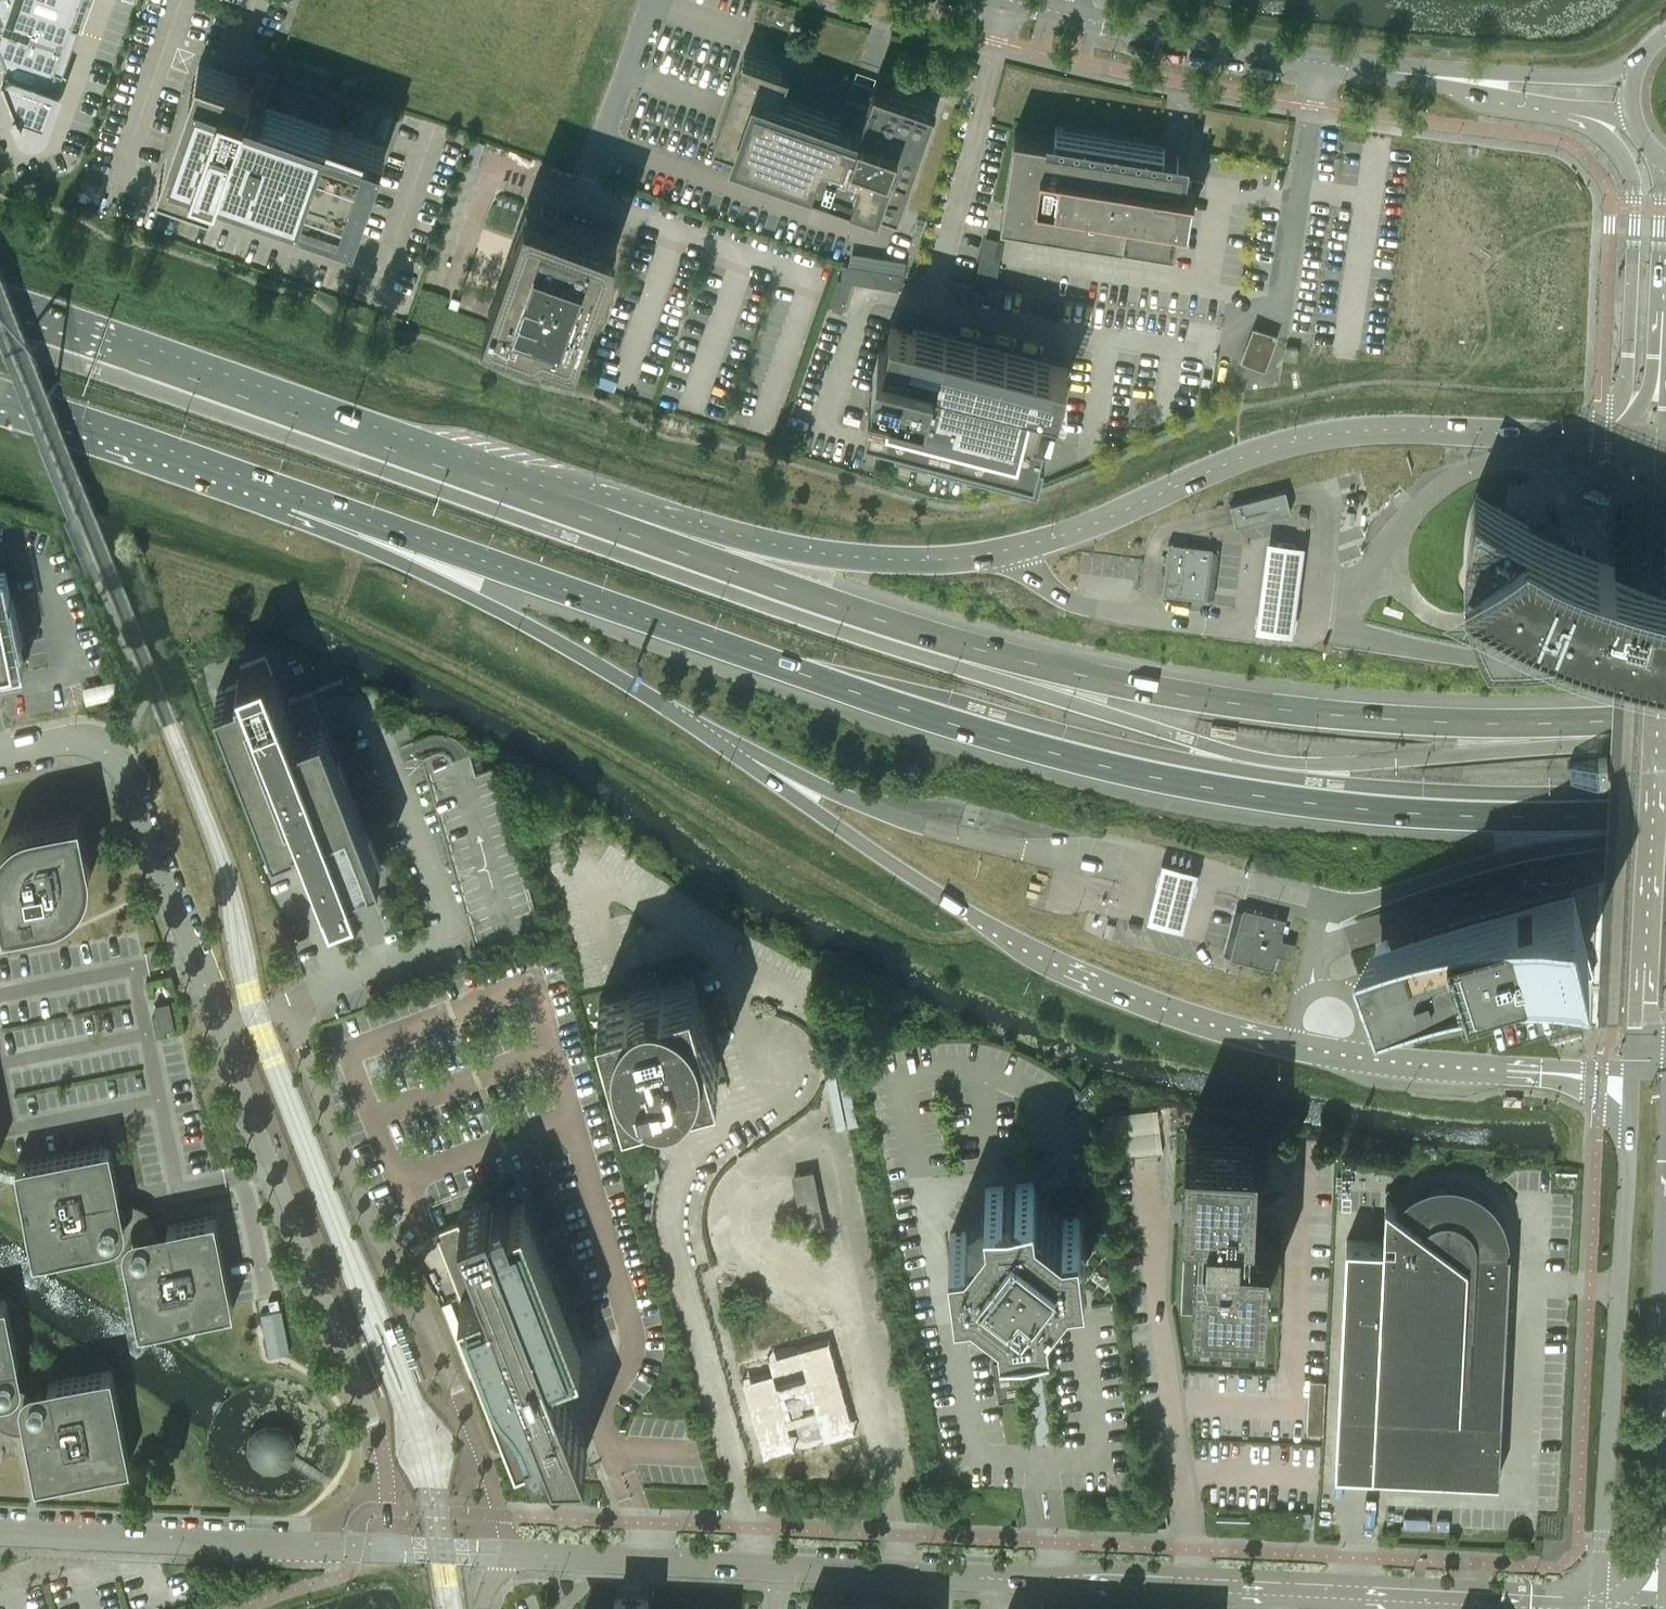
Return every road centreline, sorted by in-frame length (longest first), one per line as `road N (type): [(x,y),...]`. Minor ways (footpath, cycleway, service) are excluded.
road 1 (trunk): [(292,491),(613,672),(1068,970),(1239,1031),(1338,1052),(1632,1075)]
road 2 (trunk): [(292,491),(915,716),(1132,772),(1401,812),(1665,816)]
road 3 (trunk): [(1665,714),(1416,720),(1123,681),(844,610),(430,453)]
road 4 (trunk): [(1540,433),(1318,433),(1241,456),(1017,549),(922,558),(761,538),(535,472),(430,453)]
road 5 (tertiary): [(756,1565),(1598,1605)]
road 6 (tertiary): [(1663,437),(1632,1075)]
road 7 (unclassified): [(507,1553),(503,1515),(461,1398),(415,1297),(373,1237),(290,1014)]
road 8 (unclassified): [(229,1036),(274,1176),(375,1424),(385,1467),(385,1549)]
road 9 (tertiary): [(1632,1075),(1598,1605)]
road 10 (unclassified): [(756,1565),(667,1220),(680,1169),(696,1145),(767,1091)]
road 11 (trunk): [(430,453),(0,309)]
road 12 (unclassified): [(0,754),(51,744),(107,751),(126,775),(229,1036)]
road 13 (trunk): [(1554,108),(1623,159),(1633,185),(1633,270),(1625,384),(1615,406),(1599,420),(1540,433)]
road 14 (tertiary): [(0,1532),(385,1549)]
road 15 (tertiary): [(1408,75),(1269,59),(1071,18)]
road 16 (trunk): [(0,395),(292,491)]
road 17 (tertiary): [(1662,1608),(1665,1351)]
road 18 (tertiary): [(507,1553),(756,1565)]
road 19 (tertiary): [(1636,63),(1607,72),(1408,75)]
road 20 (tertiary): [(1408,75),(1554,108)]
road 21 (tertiary): [(385,1549),(507,1553)]

